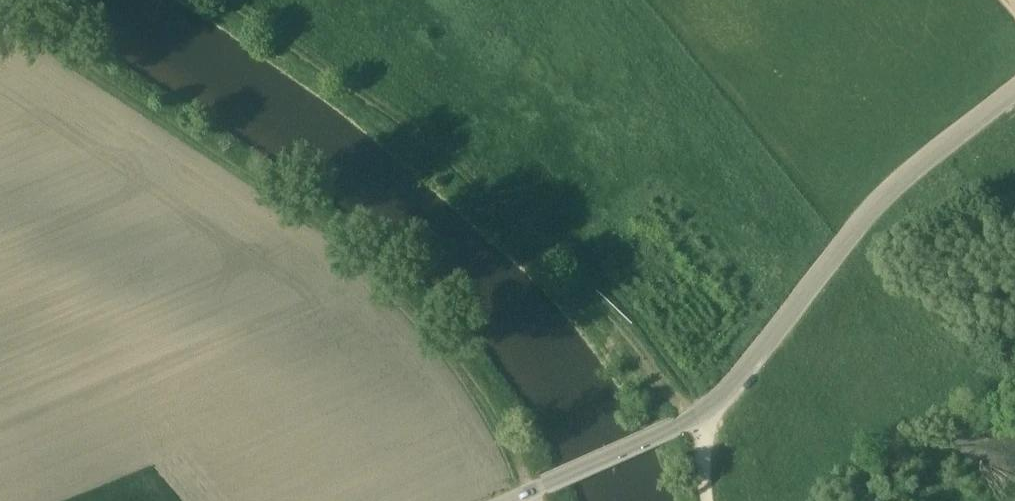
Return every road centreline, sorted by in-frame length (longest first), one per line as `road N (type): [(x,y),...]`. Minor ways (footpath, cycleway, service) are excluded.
road 1 (track): [(214,0),(388,120),(595,300),(697,417),(709,500)]
road 2 (track): [(0,27),(316,243),(376,295),(505,434),(536,490)]
road 3 (unclassified): [(1014,90),(860,218),(697,417),(510,500)]

